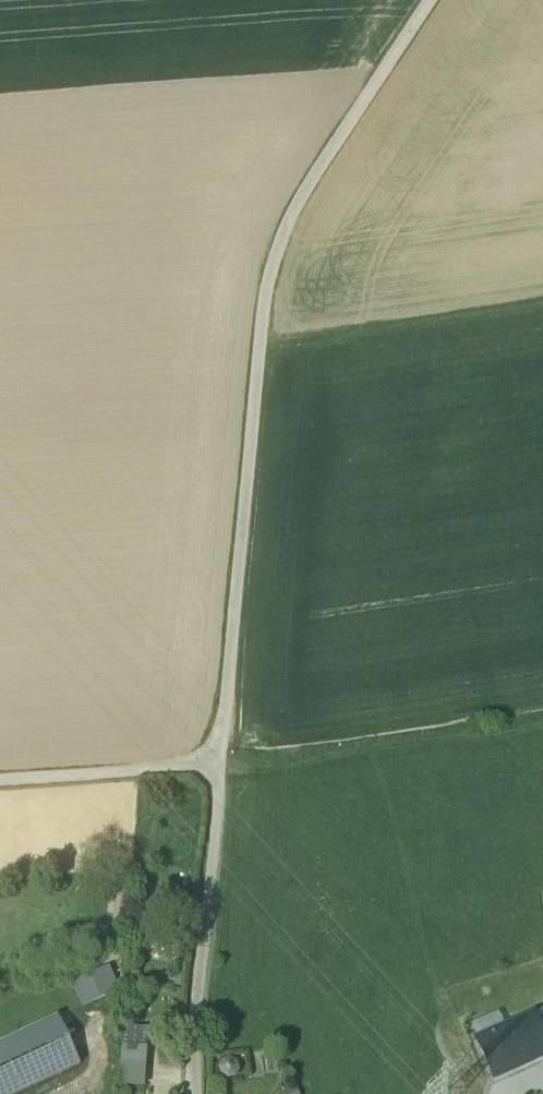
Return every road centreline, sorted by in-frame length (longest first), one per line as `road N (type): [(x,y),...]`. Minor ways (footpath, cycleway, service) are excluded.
road 1 (track): [(219,777),(277,287),(303,227),(455,0)]
road 2 (track): [(265,359),(542,311)]
road 3 (track): [(0,792),(219,777)]

